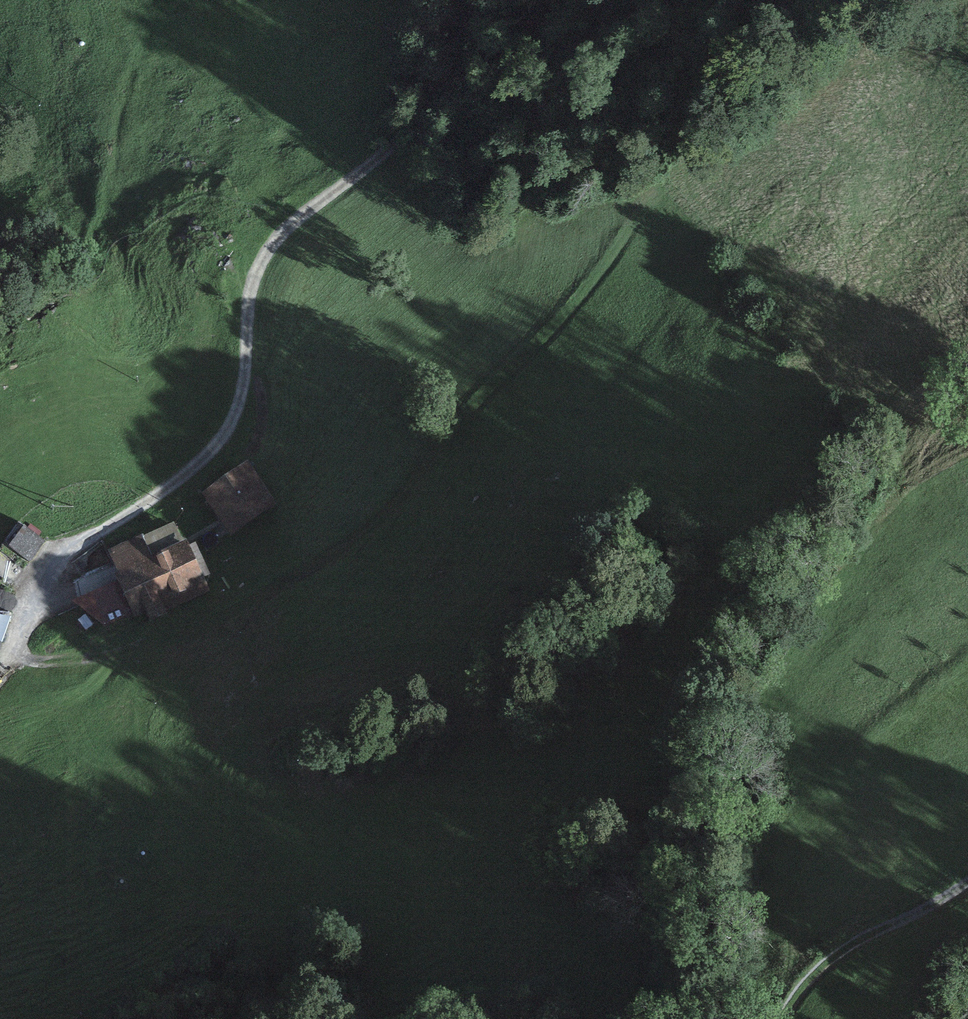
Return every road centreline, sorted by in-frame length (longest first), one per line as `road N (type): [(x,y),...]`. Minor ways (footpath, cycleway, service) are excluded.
road 1 (track): [(503,0),(468,59),(270,244),(235,411),(145,507),(46,565),(23,616),(29,641),(74,661),(116,655),(329,546),(399,500),(594,272),(648,196)]
road 2 (trunk): [(510,1018),(967,230)]
road 3 (track): [(756,1018),(967,868)]

